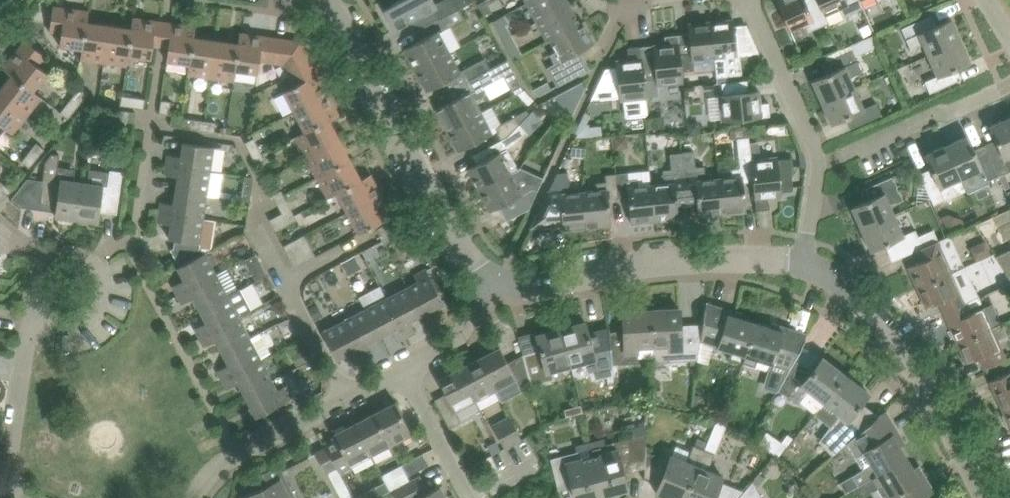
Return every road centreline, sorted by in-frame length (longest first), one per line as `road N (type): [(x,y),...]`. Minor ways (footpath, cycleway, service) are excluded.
road 1 (residential): [(325,0),(474,267),(494,280)]
road 2 (residential): [(494,280),(530,287),(680,258),(802,262)]
road 3 (residential): [(802,262),(835,279),(910,358),(956,432),(985,497)]
road 4 (residential): [(194,497),(237,454),(403,367)]
road 5 (residential): [(815,165),(1009,84)]
road 6 (residential): [(11,489),(7,466),(30,337),(48,314)]
road 7 (residential): [(815,165),(748,0)]
road 8 (residential): [(470,497),(403,367)]
road 9 (residential): [(96,265),(135,232),(149,138)]
road 10 (residential): [(403,367),(456,340),(494,280)]

